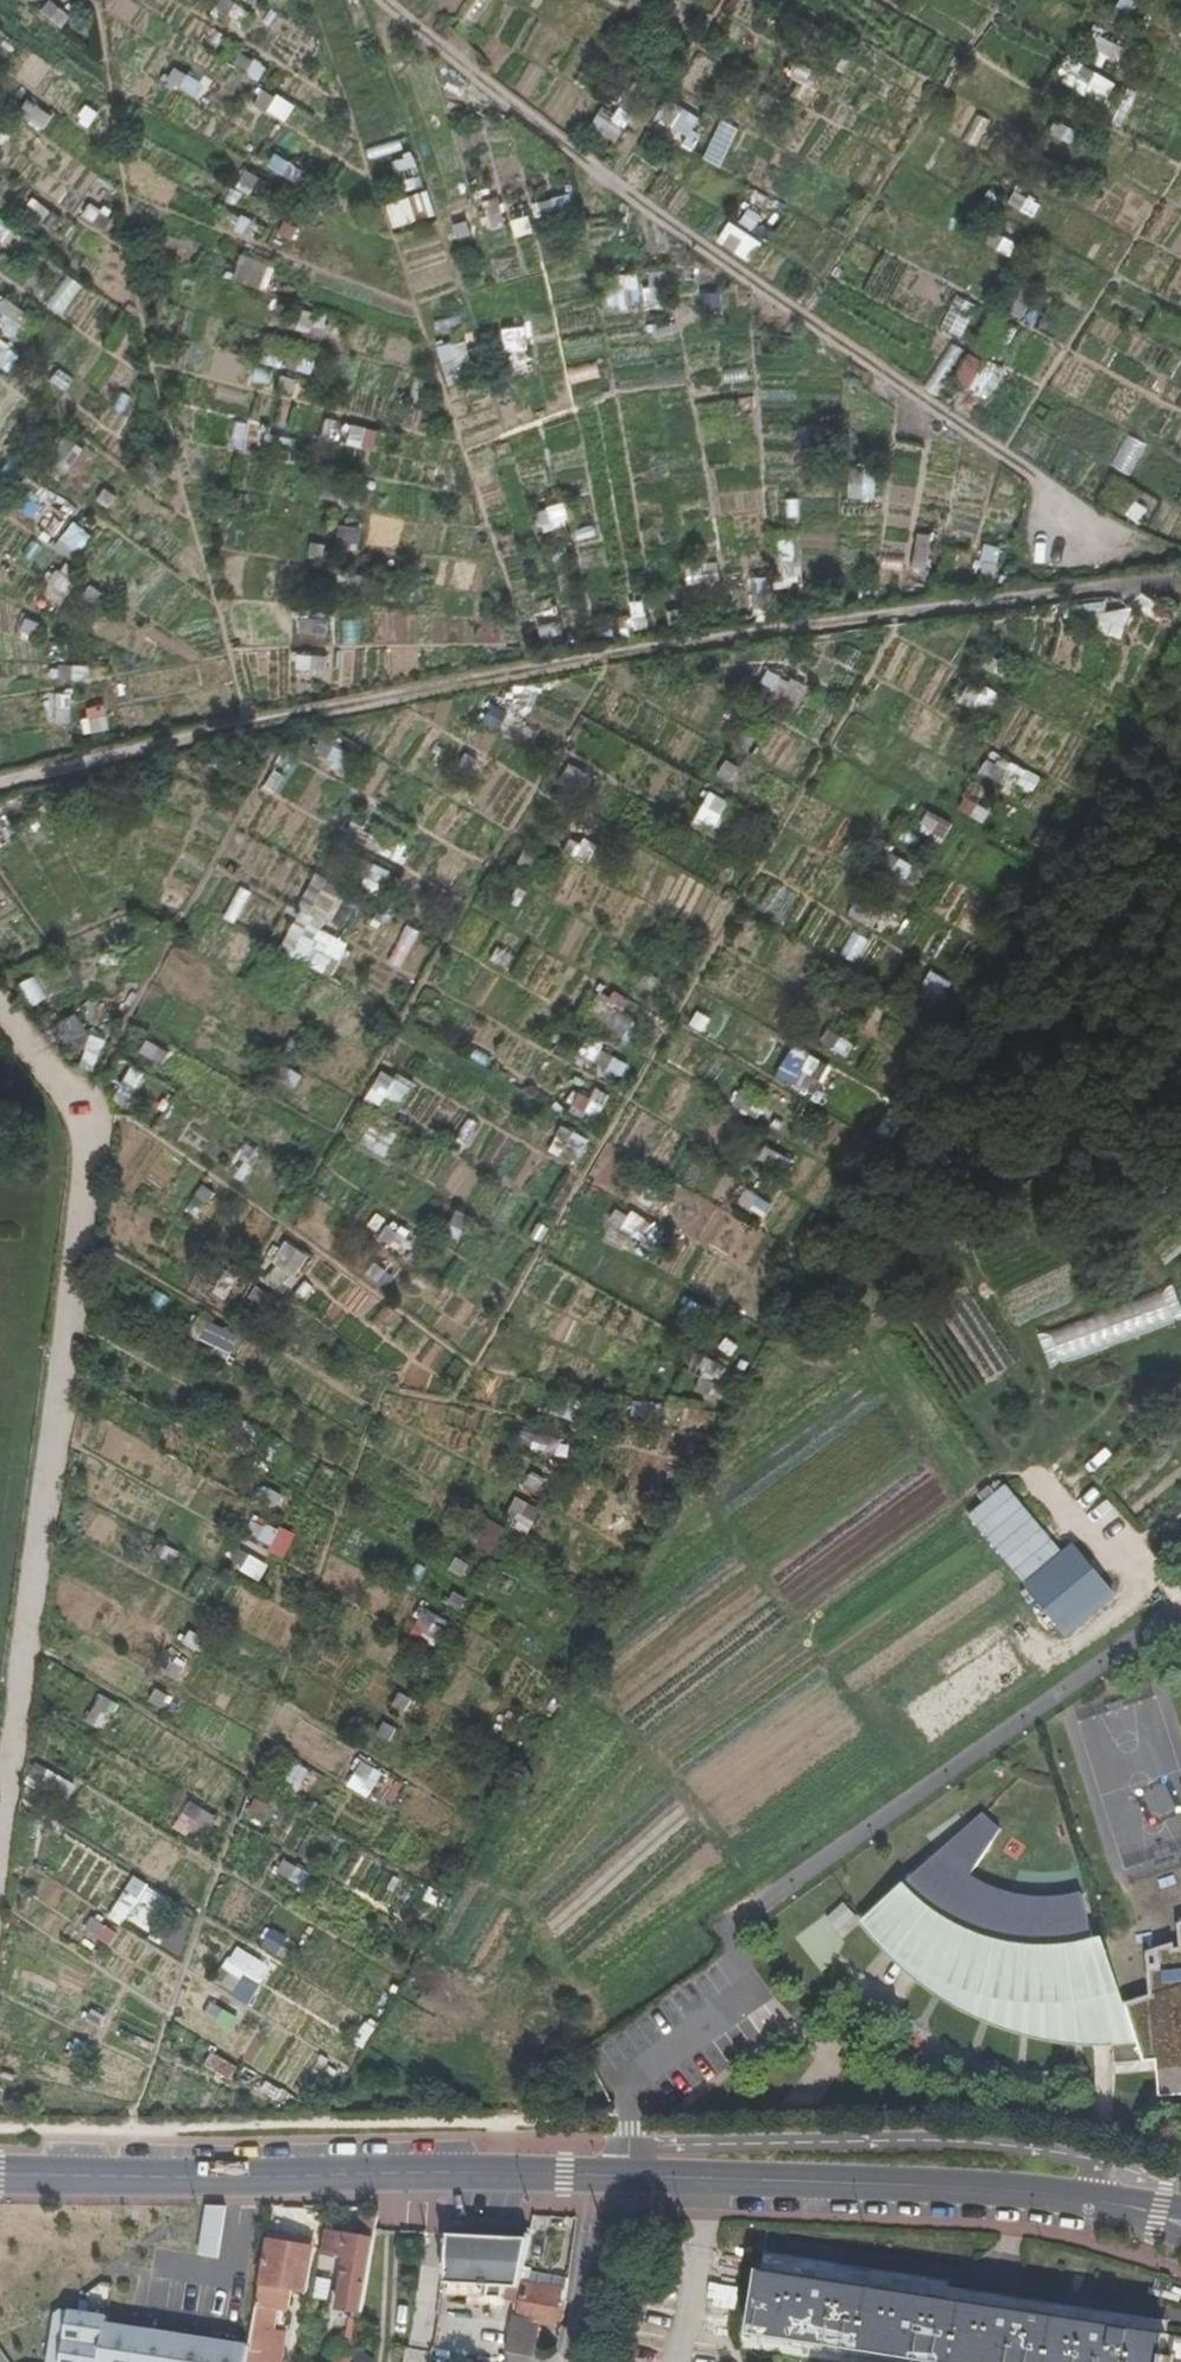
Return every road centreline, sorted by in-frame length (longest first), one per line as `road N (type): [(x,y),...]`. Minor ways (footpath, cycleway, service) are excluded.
road 1 (track): [(0,790),(153,744),(534,674),(878,617),(1180,582)]
road 2 (track): [(383,0),(516,109),(1090,517),(1099,549)]
road 3 (tertiary): [(908,2183),(628,2174),(0,2174)]
road 4 (track): [(0,1771),(83,1122),(0,1014)]
road 5 (track): [(1180,1306),(1163,1272),(1128,1257),(1049,1259),(996,1271),(914,1317),(907,1341),(994,1465),(1032,1478)]
road 6 (tertiary): [(908,2183),(1150,2229),(1180,2242)]
road 7 (tertiary): [(1180,2205),(1047,2174),(908,2183)]

